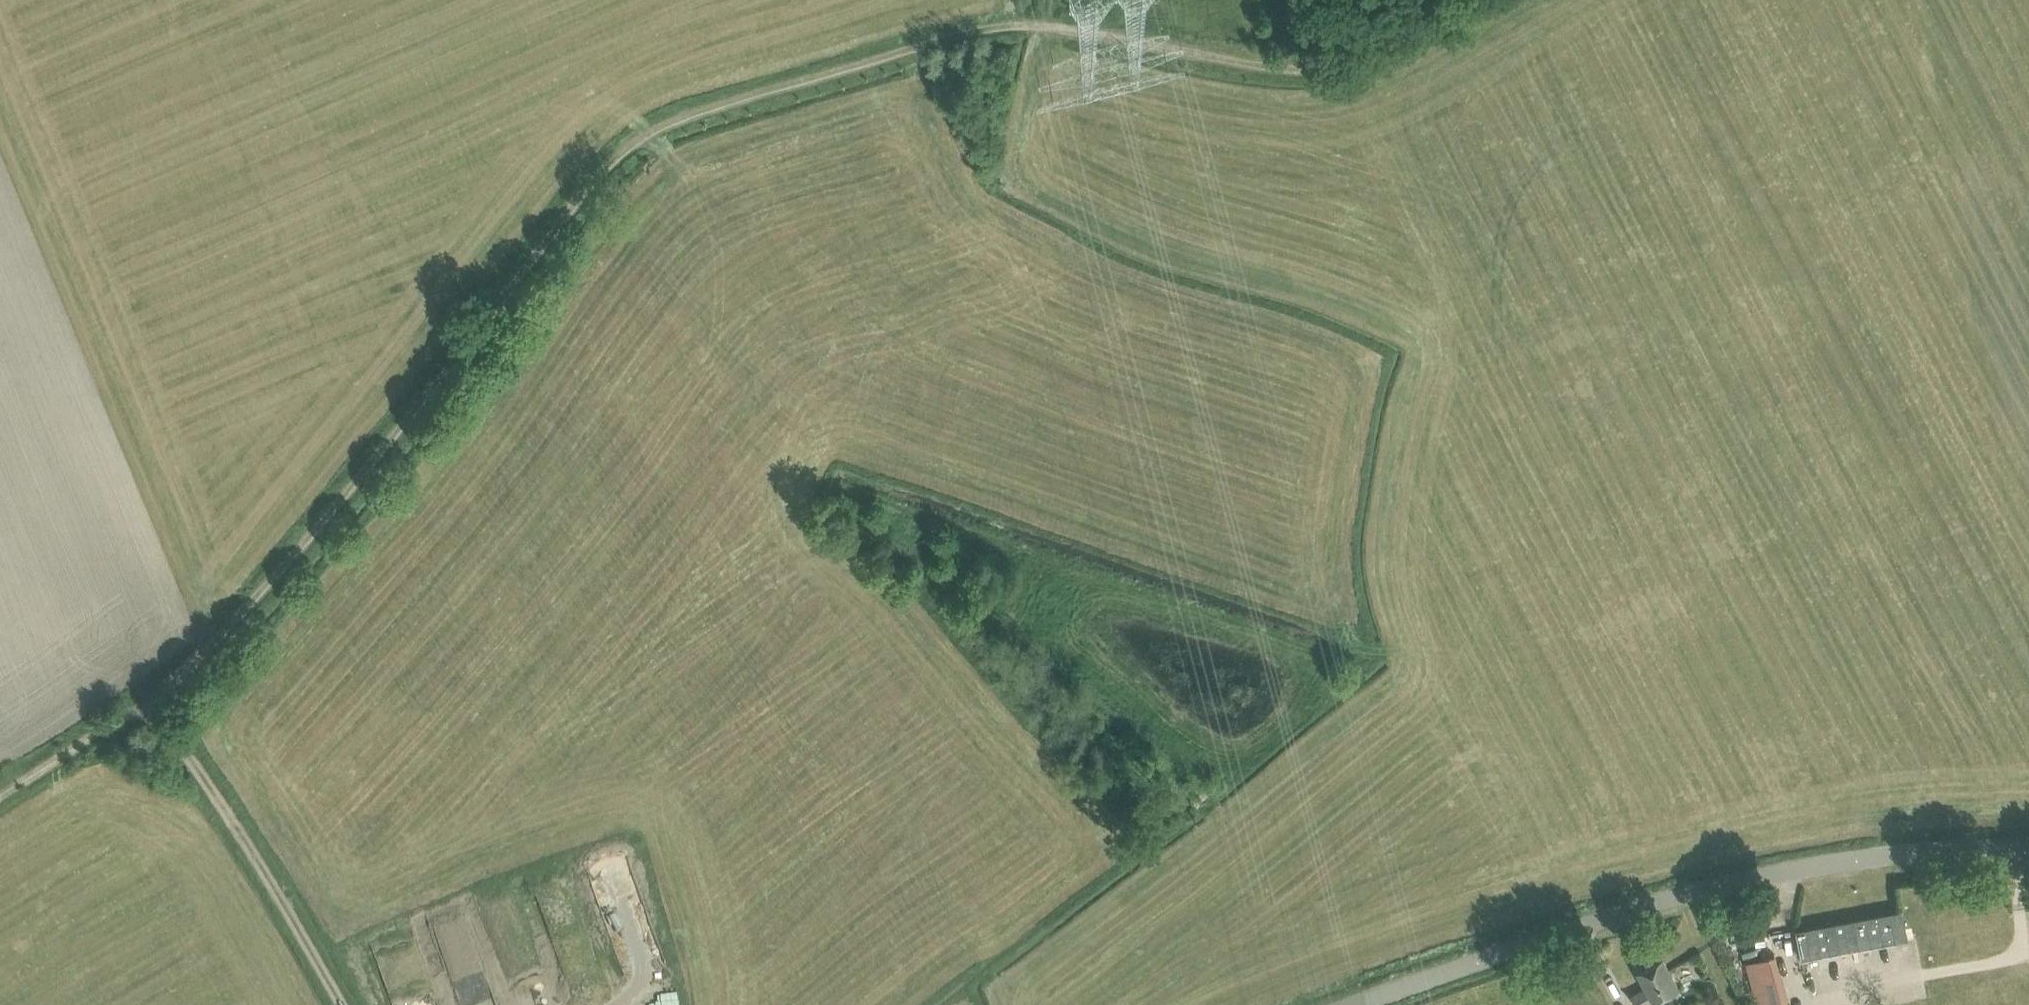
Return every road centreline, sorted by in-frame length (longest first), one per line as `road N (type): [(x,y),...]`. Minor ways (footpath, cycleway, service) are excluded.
road 1 (track): [(0,796),(181,688),(352,500),(643,144),(1019,24),(1195,66),(1310,79),(1396,53),(1474,0)]
road 2 (unclassified): [(1353,1004),(1744,879),(1858,860),(2028,852)]
road 3 (track): [(344,1004),(155,708)]

